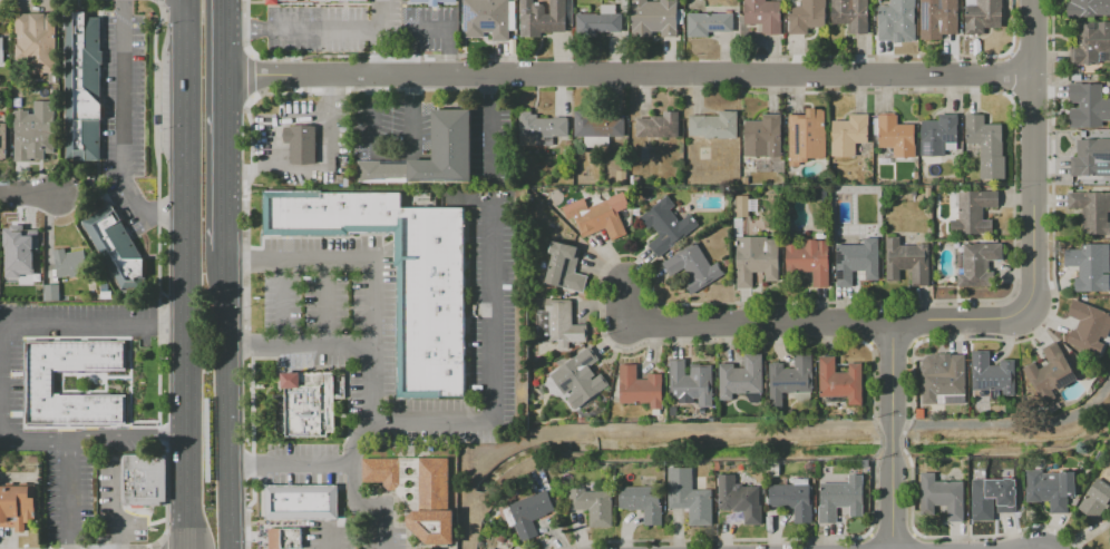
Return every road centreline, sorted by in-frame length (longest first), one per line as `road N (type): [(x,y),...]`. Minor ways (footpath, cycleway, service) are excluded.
road 1 (primary): [(184,0),(186,548)]
road 2 (residential): [(1039,0),(1040,325)]
road 3 (residential): [(898,326),(624,322),(622,280)]
road 4 (residential): [(1036,75),(740,76)]
road 5 (residential): [(518,77),(223,77)]
road 6 (primary): [(228,548),(223,257)]
road 7 (primary): [(223,257),(222,0)]
road 8 (residential): [(898,326),(894,548)]
road 9 (residential): [(740,76),(518,77)]
road 10 (residential): [(1040,325),(898,326)]

